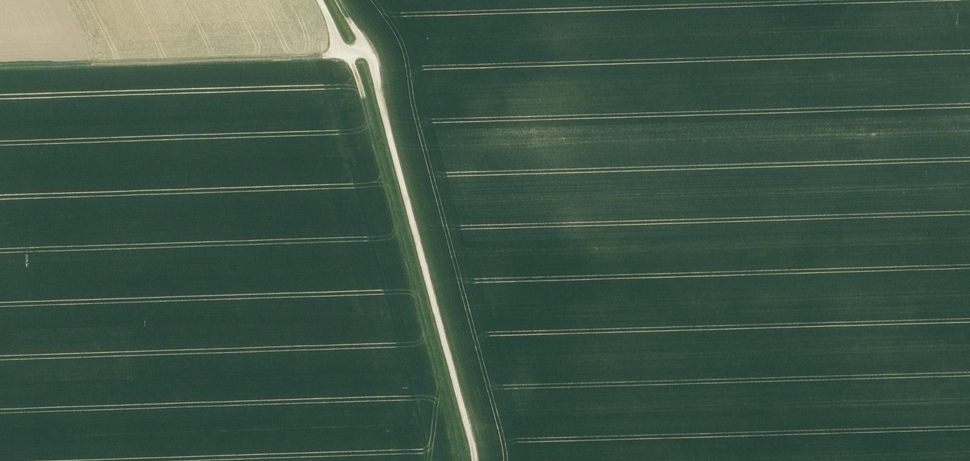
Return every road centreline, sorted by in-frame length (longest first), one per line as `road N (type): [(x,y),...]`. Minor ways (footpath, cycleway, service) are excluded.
road 1 (track): [(368,51),(474,460)]
road 2 (track): [(347,57),(456,460)]
road 3 (track): [(0,72),(347,57)]

